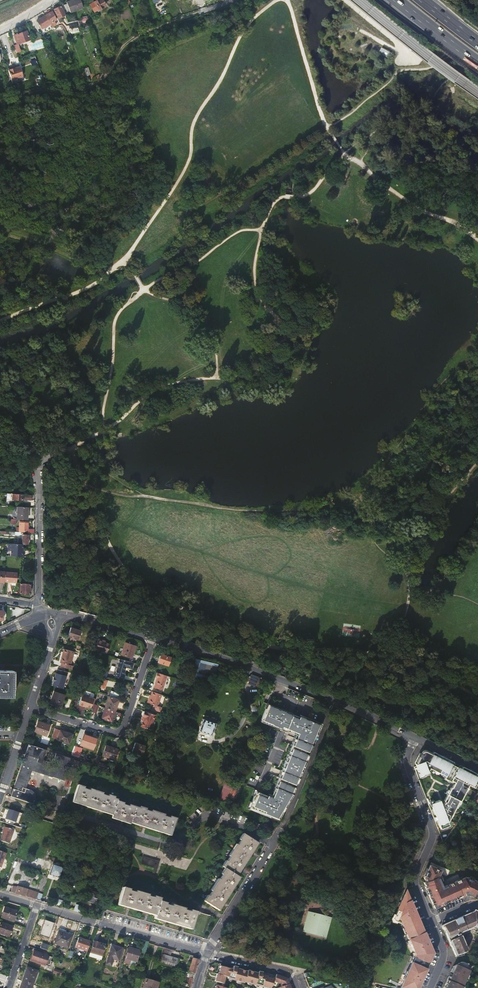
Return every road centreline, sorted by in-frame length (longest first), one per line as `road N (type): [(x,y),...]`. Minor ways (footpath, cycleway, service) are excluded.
road 1 (track): [(477,701),(390,660),(263,646),(152,592),(110,546),(73,446)]
road 2 (track): [(126,263),(181,173),(235,44),(280,0)]
road 3 (secondary): [(154,638),(415,737)]
road 4 (track): [(236,0),(141,34),(122,47),(103,80),(83,89),(0,102)]
road 5 (residential): [(61,818),(79,815),(164,843),(216,817),(273,845)]
road 6 (track): [(51,455),(104,429),(113,326),(143,290)]
road 7 (residential): [(429,920),(414,880),(431,837),(407,762),(415,737)]
road 8 (residential): [(154,638),(118,732),(29,708)]
road 9 (residential): [(38,906),(208,953)]
road 10 (track): [(0,321),(93,285),(126,263),(141,285)]
road 11 (track): [(345,155),(477,241)]
road 12 (track): [(288,0),(333,135)]
road 13 (residential): [(41,465),(39,607)]
road 14 (track): [(477,464),(400,564)]
road 15 (residential): [(273,845),(208,953)]

